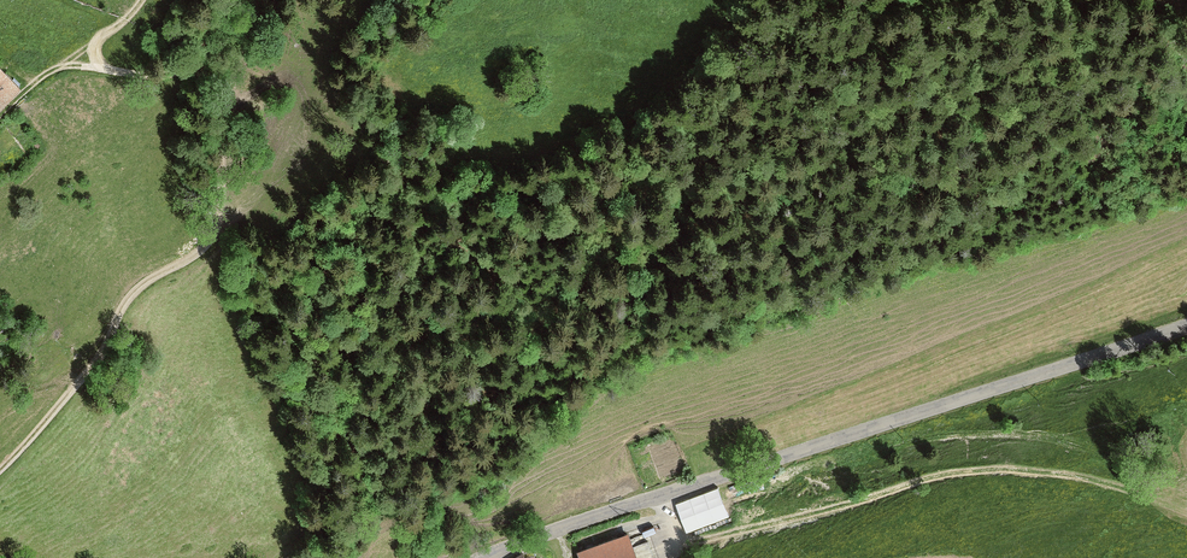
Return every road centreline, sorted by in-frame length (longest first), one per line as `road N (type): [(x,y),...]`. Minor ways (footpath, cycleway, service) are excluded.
road 1 (unclassified): [(1186,327),(482,557)]
road 2 (track): [(673,542),(985,471),(1065,475),(1162,505)]

